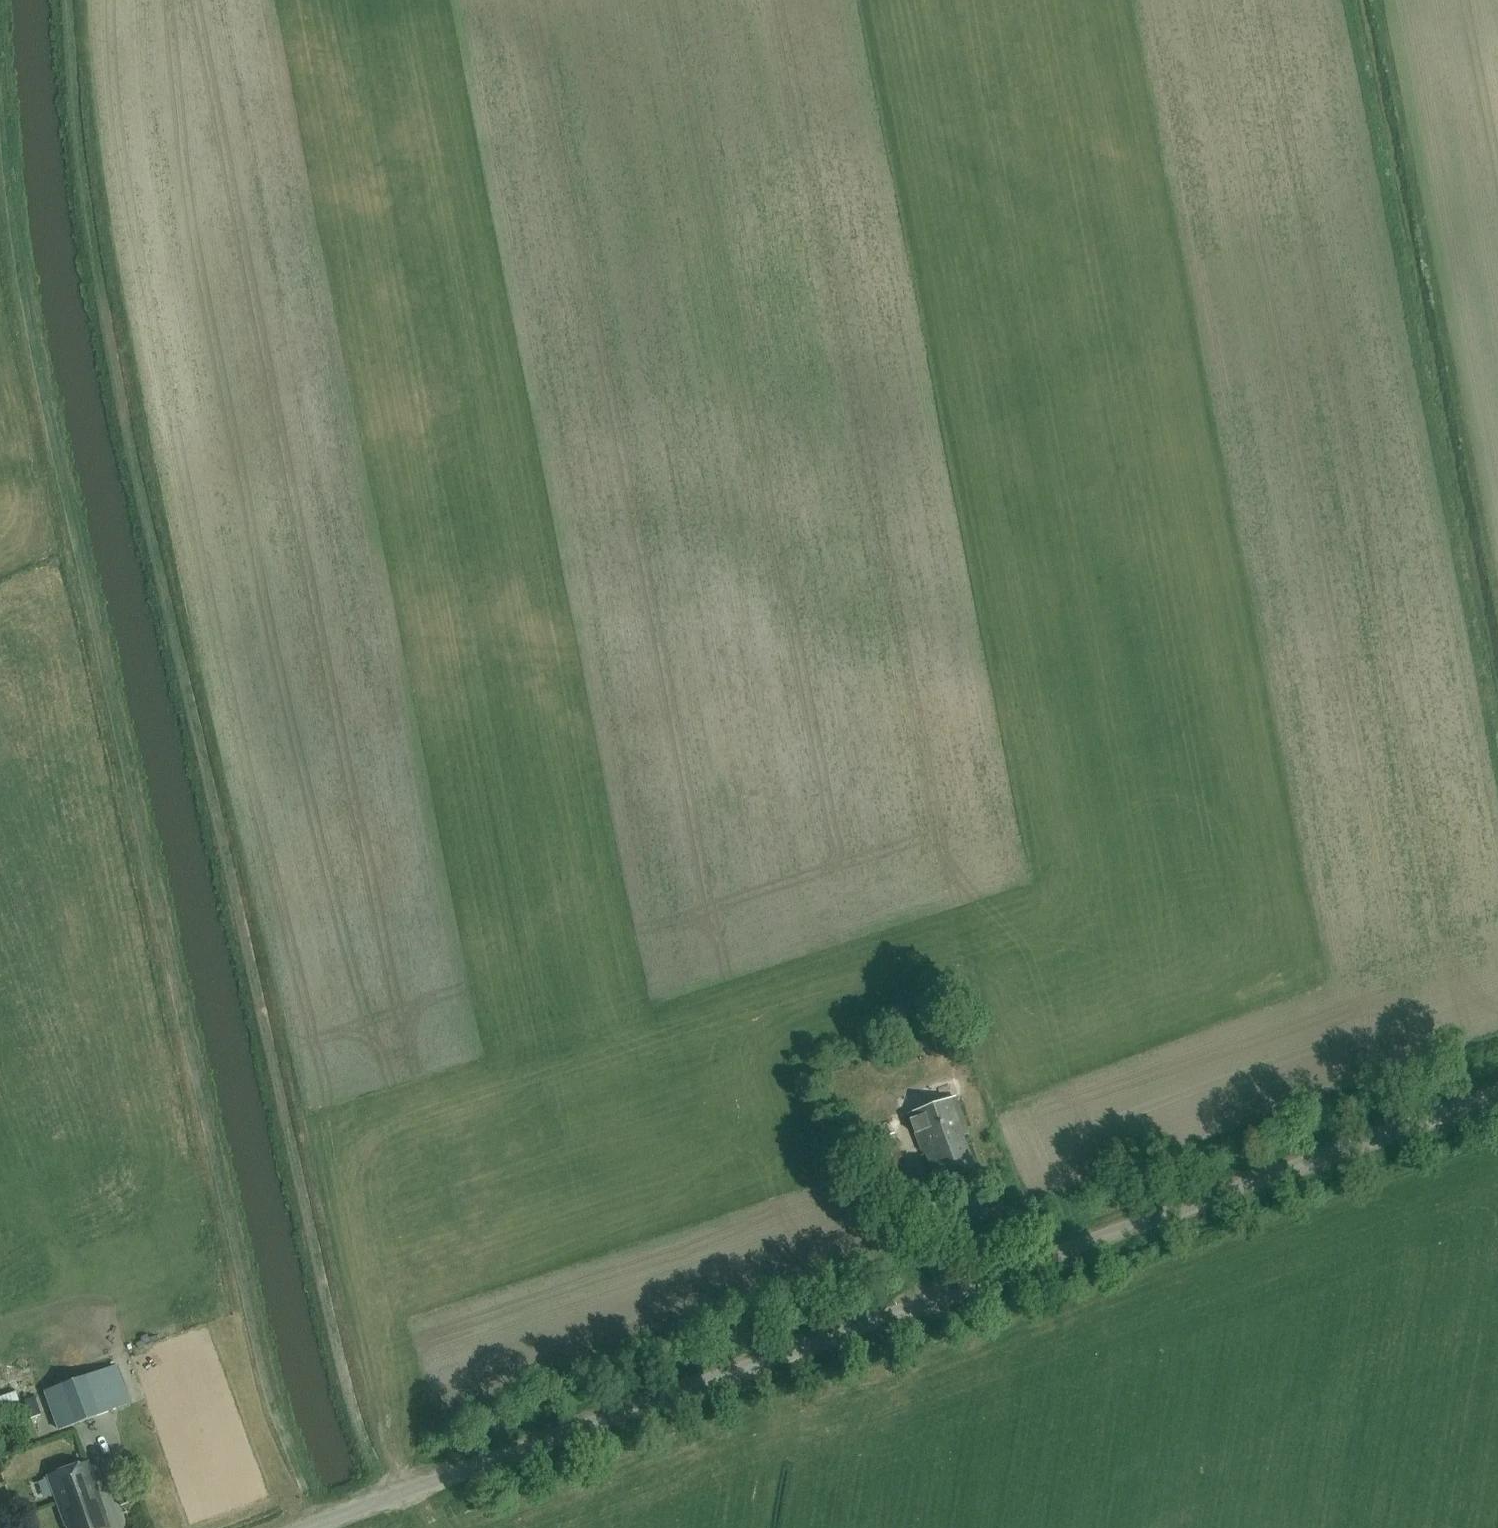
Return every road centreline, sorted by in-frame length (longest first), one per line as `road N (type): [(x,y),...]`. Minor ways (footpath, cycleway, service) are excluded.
road 1 (unclassified): [(309,1527),(1497,1094)]

